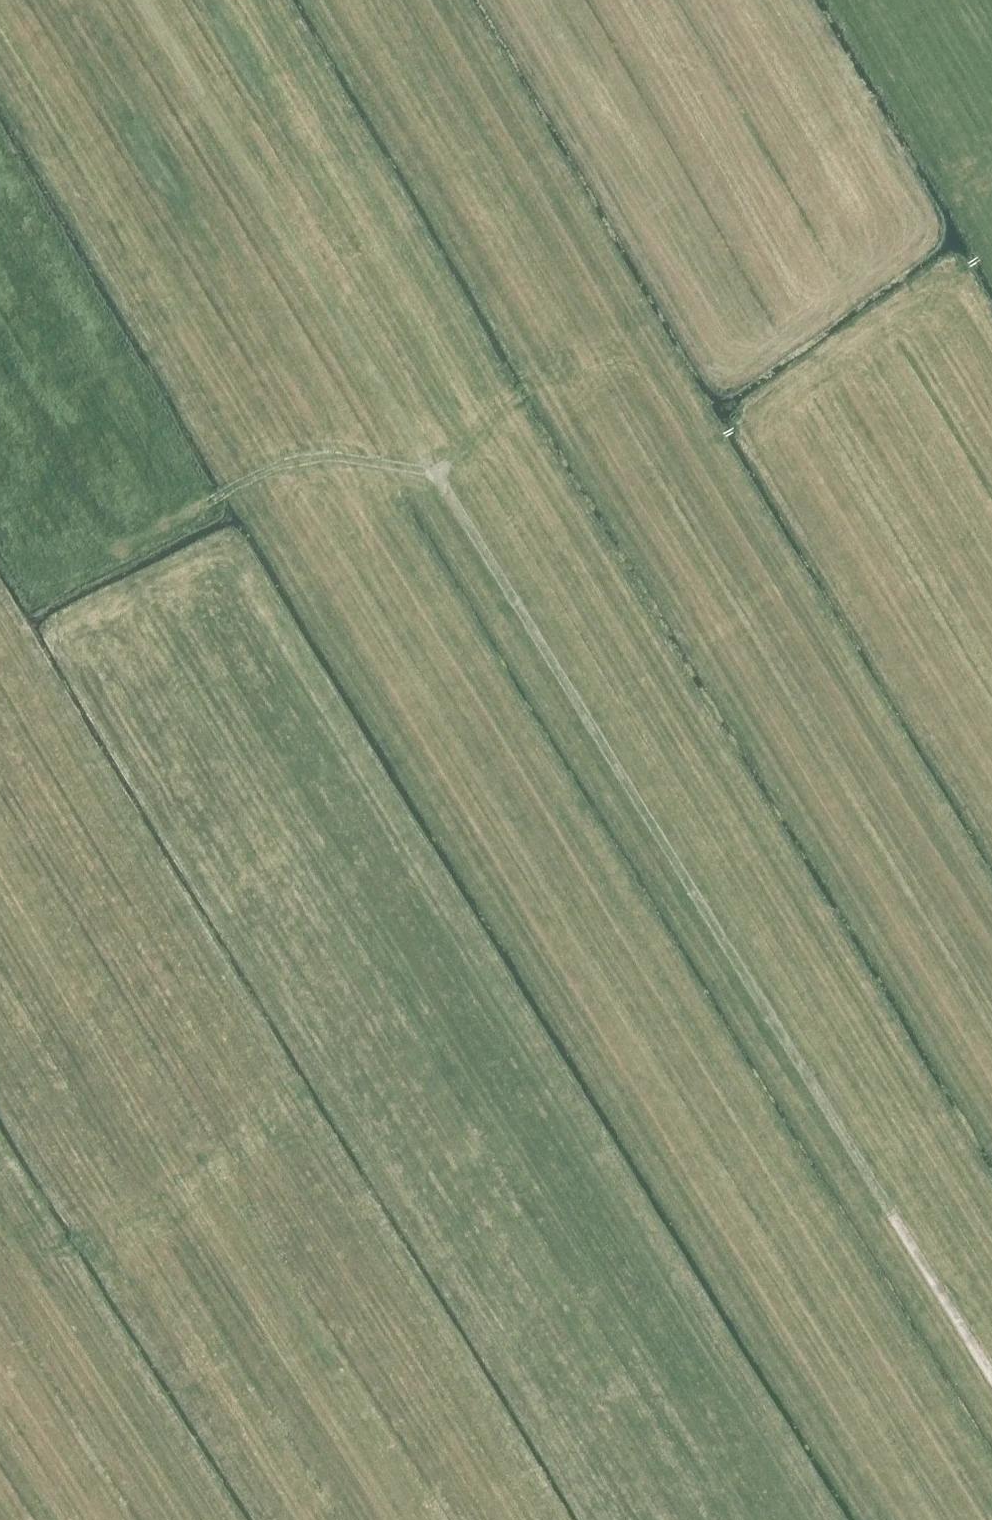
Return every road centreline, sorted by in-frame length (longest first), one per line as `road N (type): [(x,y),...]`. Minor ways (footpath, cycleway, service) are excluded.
road 1 (track): [(991,1373),(758,994)]

